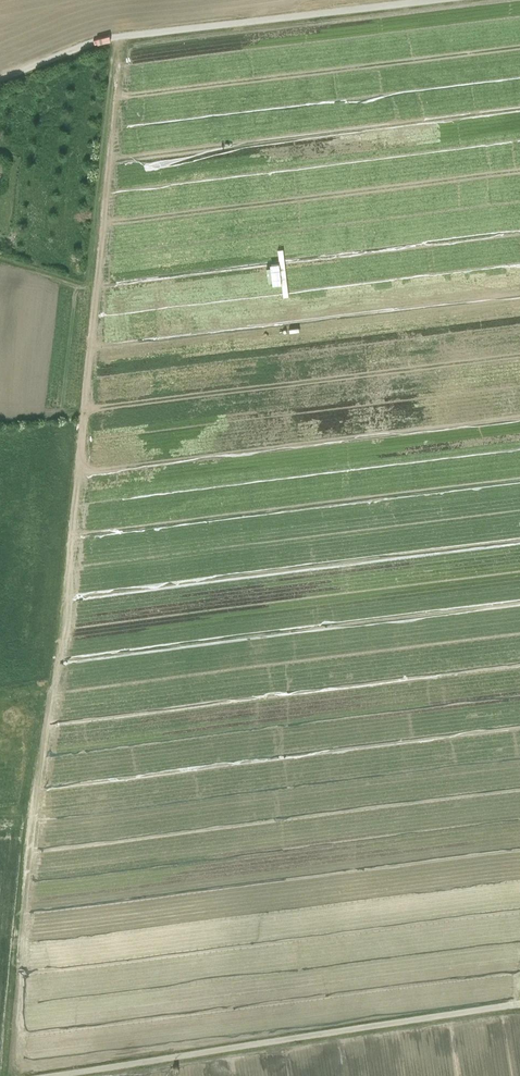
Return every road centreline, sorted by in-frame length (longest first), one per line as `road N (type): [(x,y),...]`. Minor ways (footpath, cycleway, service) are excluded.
road 1 (track): [(519,1004),(53,1075)]
road 2 (track): [(0,81),(100,41),(437,0)]

